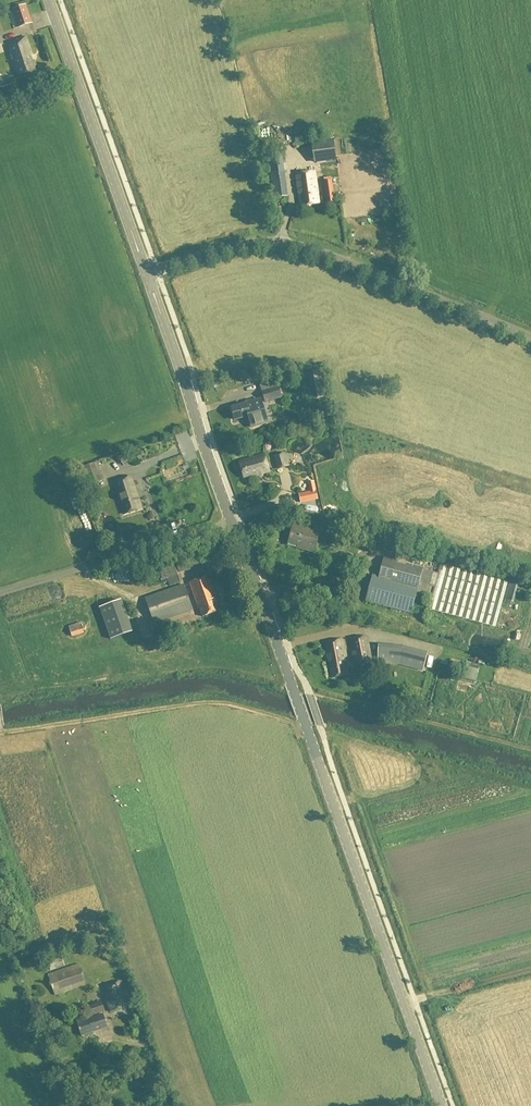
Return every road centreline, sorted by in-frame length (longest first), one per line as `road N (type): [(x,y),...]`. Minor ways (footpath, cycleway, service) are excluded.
road 1 (tertiary): [(441,1105),(145,275)]
road 2 (unclassified): [(145,275),(236,247),(301,249),(530,340)]
road 3 (tertiary): [(145,275),(48,0)]
road 4 (track): [(404,1005),(530,971)]

